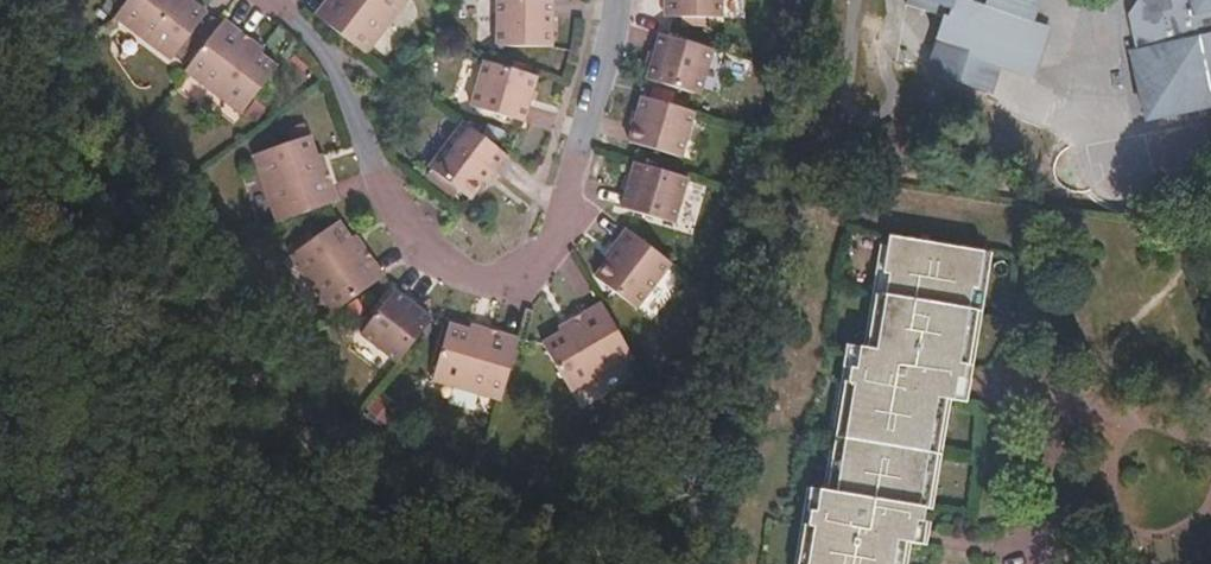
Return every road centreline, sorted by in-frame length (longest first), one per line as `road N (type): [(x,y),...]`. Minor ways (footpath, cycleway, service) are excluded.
road 1 (residential): [(257,0),(330,61),(343,119),(423,232),(504,272),(552,215),(601,21),(597,0)]

